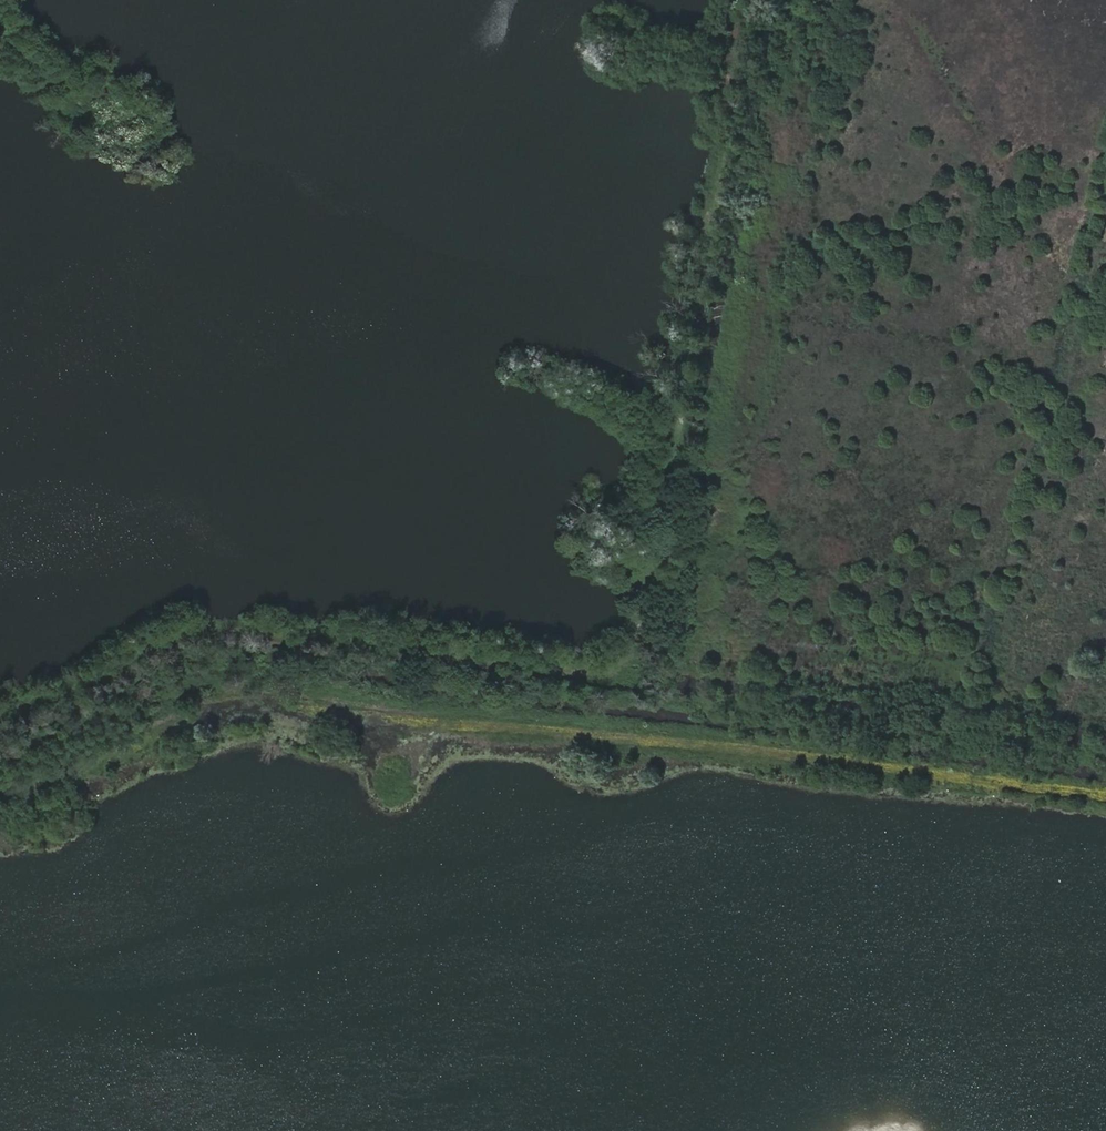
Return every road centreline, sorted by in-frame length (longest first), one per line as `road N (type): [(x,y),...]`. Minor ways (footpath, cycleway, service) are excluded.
road 1 (track): [(259,706),(198,718),(0,788)]

